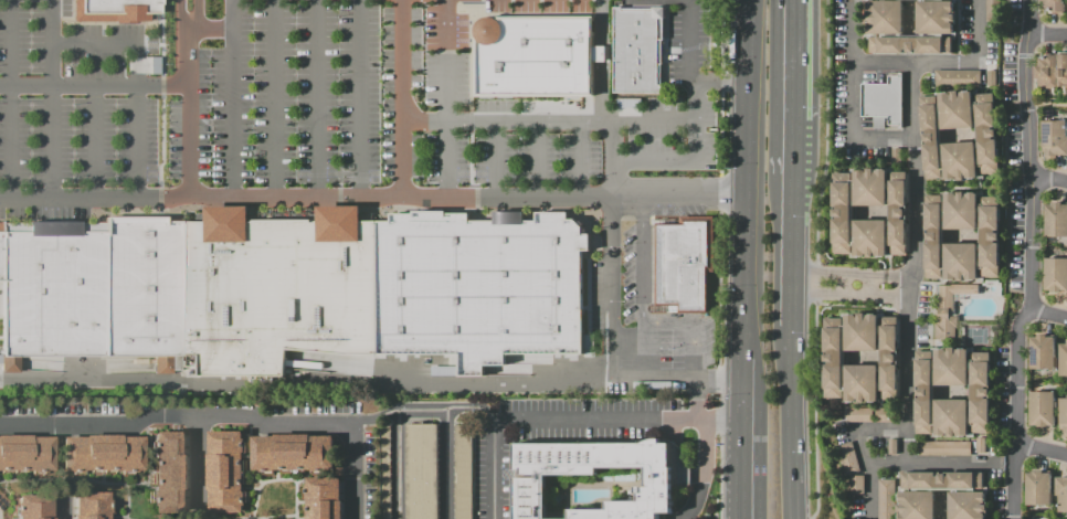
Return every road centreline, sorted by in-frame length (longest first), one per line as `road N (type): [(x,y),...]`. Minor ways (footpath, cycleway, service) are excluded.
road 1 (residential): [(352,518),(349,427),(162,414),(0,425)]
road 2 (primary): [(746,0),(740,358)]
road 3 (primary): [(792,518),(790,325)]
road 4 (primary): [(790,325),(792,177)]

